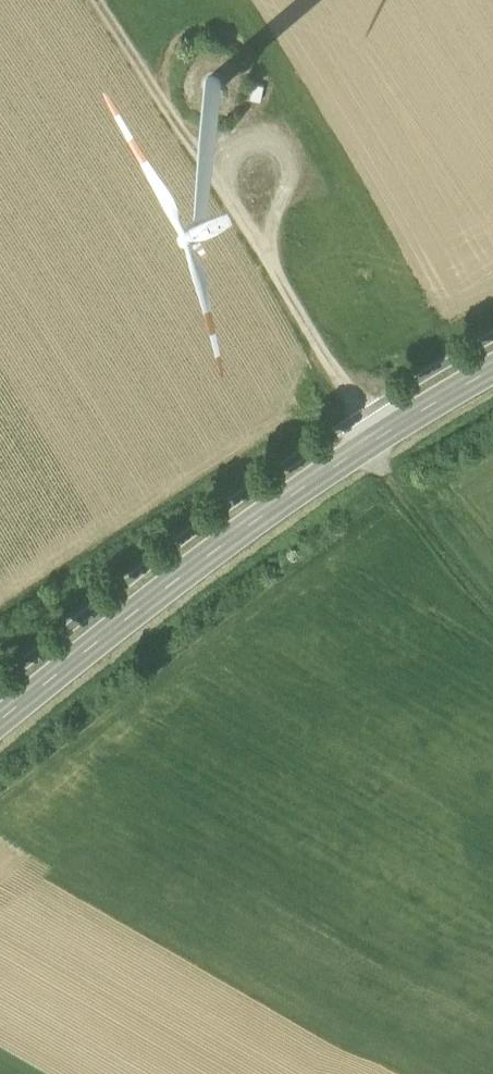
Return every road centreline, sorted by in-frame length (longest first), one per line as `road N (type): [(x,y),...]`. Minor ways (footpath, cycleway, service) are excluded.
road 1 (secondary): [(0,732),(280,513),(492,378)]
road 2 (track): [(378,448),(238,222),(232,167),(251,150),(272,147),(286,182),(270,255)]
road 3 (track): [(90,0),(238,222)]
road 4 (track): [(366,455),(492,620)]

